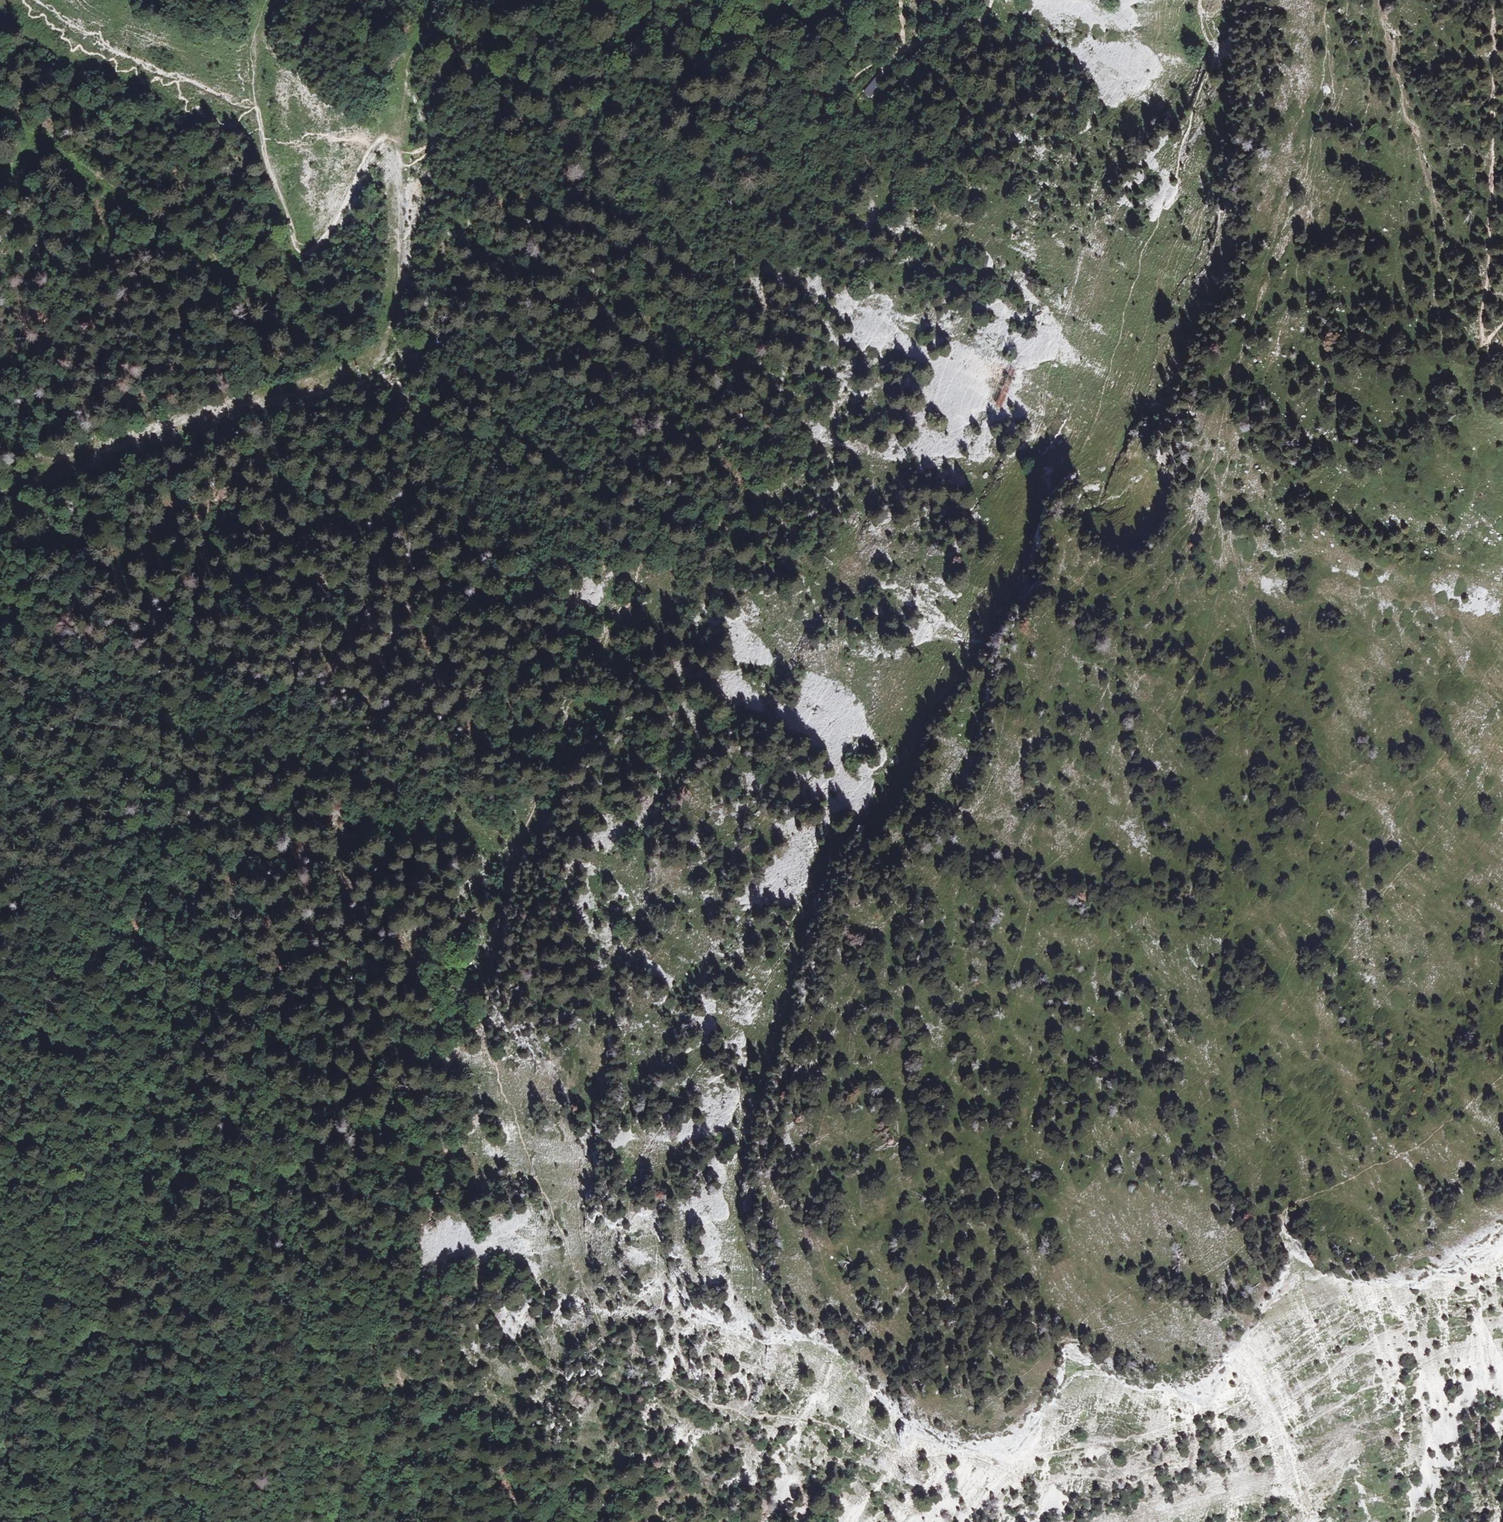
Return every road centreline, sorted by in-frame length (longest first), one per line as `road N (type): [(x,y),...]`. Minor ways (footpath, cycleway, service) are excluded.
road 1 (track): [(402,169),(399,275),(378,362),(0,493)]
road 2 (track): [(257,108),(265,156),(302,251),(312,251),(324,235),(377,141),(397,144),(402,169)]
road 3 (track): [(440,0),(411,52),(397,144)]

